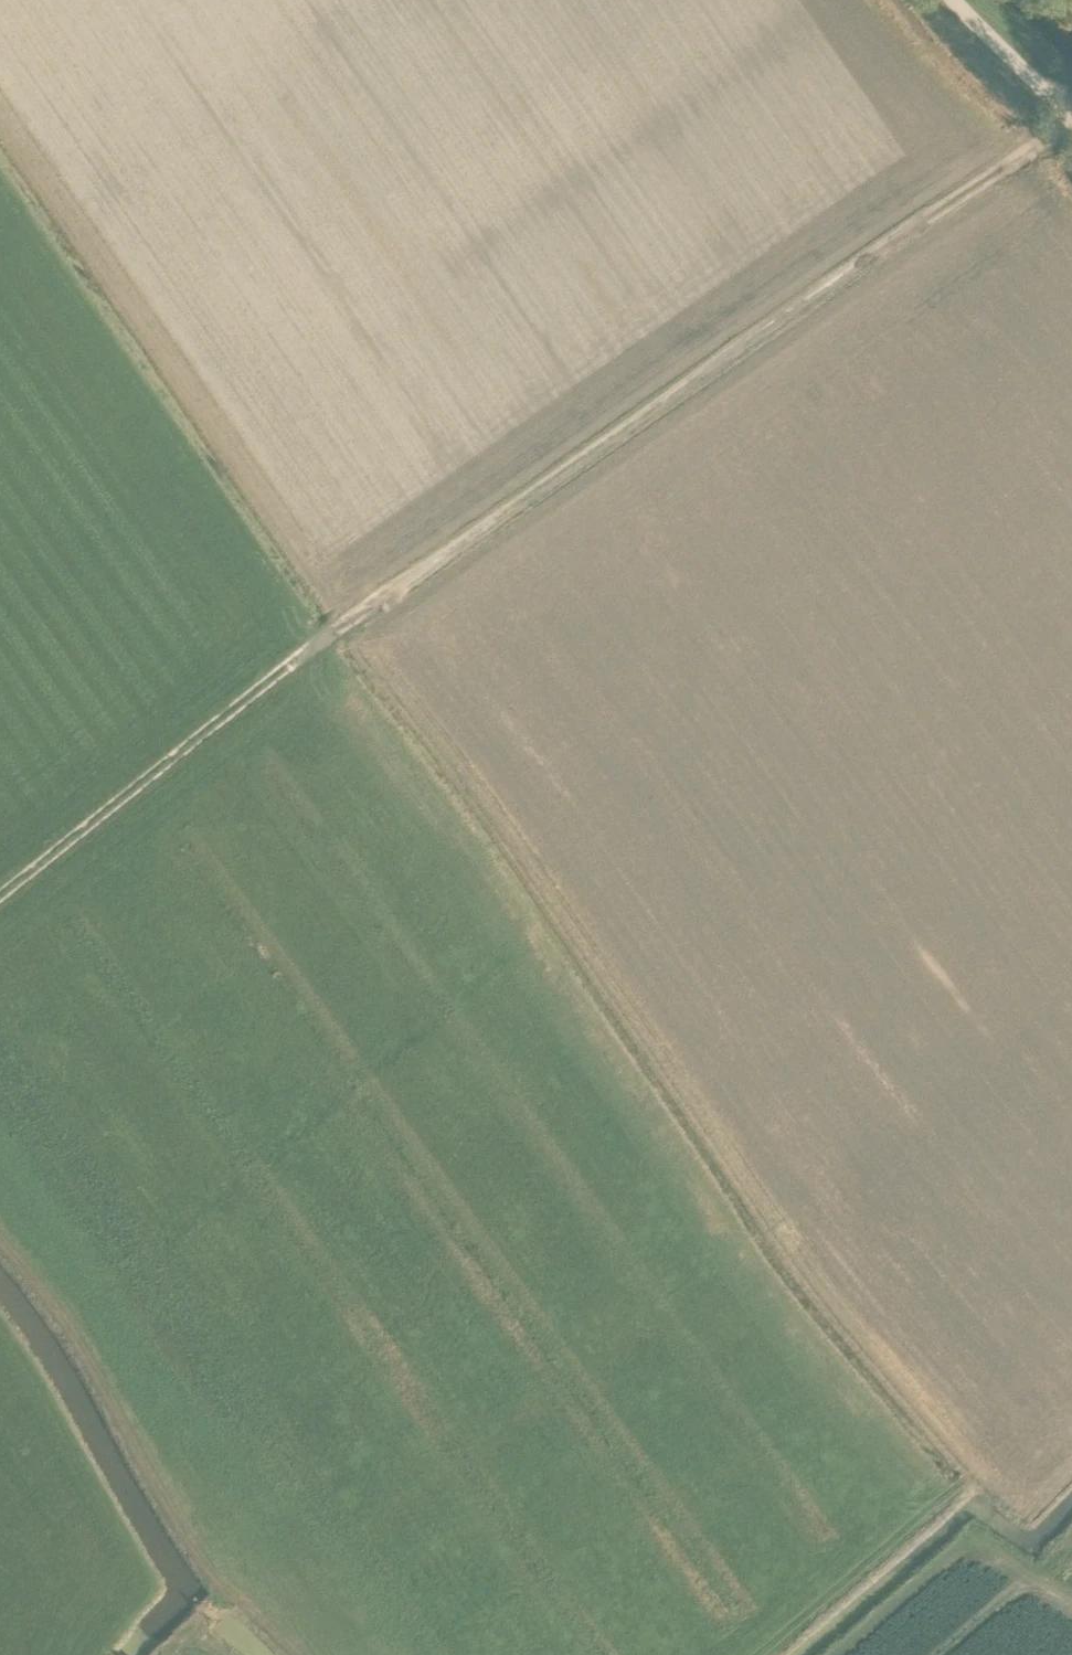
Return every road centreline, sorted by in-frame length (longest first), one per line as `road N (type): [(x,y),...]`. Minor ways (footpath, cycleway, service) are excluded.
road 1 (track): [(1071,120),(306,652),(0,900)]
road 2 (unclassified): [(1071,114),(959,0)]

